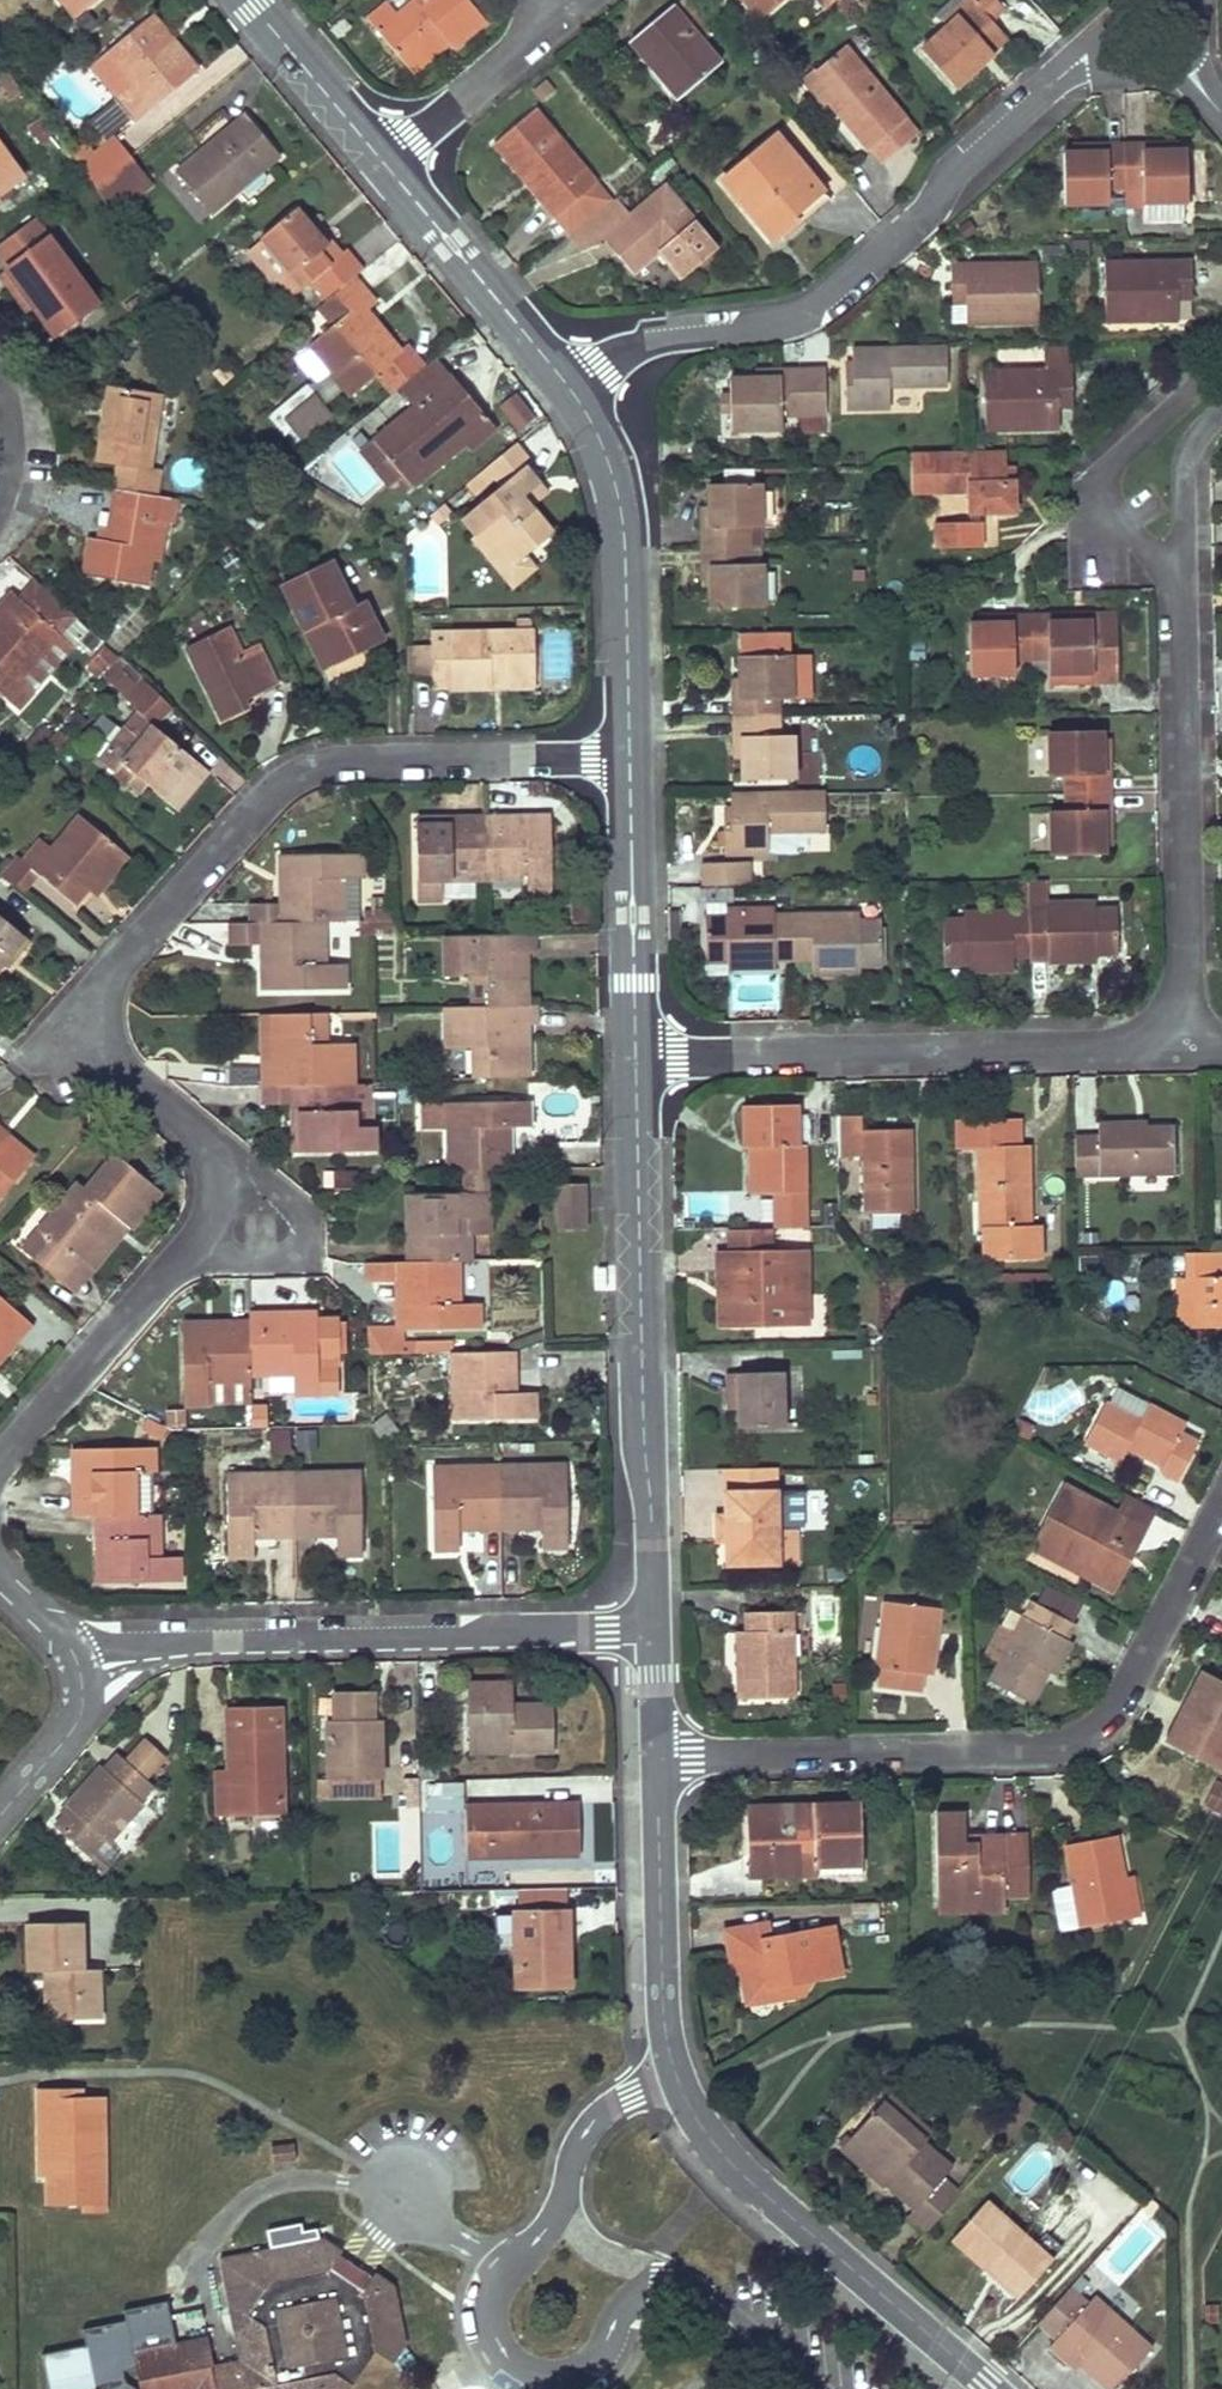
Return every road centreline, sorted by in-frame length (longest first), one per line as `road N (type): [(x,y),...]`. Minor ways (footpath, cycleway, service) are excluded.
road 1 (residential): [(627,746),(340,749),(299,760),(265,784),(115,967),(99,1001),(107,1052),(202,1150),(211,1183),(207,1212),(192,1241),(0,1459)]
road 2 (residential): [(655,1761),(663,2036),(698,2128),(749,2186),(991,2388)]
road 3 (residential): [(1221,1503),(1115,1712),(1089,1738),(1005,1753),(655,1761)]
road 4 (residential): [(574,385),(668,324),(803,305),(919,215),(950,158),(1113,56)]
road 5 (residential): [(650,1632),(142,1645),(78,1665)]
road 6 (residential): [(633,1063),(650,1632)]
road 7 (residential): [(633,1063),(1069,1051),(1119,1048),(1149,1032)]
road 8 (residential): [(1149,1032),(1169,1010),(1181,973),(1177,554)]
road 9 (residential): [(574,385),(602,443),(616,506),(627,746)]
road 10 (residential): [(627,746),(633,1063)]
road 11 (residential): [(374,151),(574,385)]
road 12 (residential): [(1221,355),(1117,445),(1095,483),(1104,524),(1133,544),(1177,554)]
road 13 (residential): [(542,0),(536,31),(374,151)]
road 14 (residential): [(249,0),(374,151)]
road 15 (residential): [(78,1665),(79,1716),(0,1815)]
road 16 (residential): [(1177,554),(1188,454),(1221,396)]
road 17 (residential): [(650,1632),(655,1761)]

